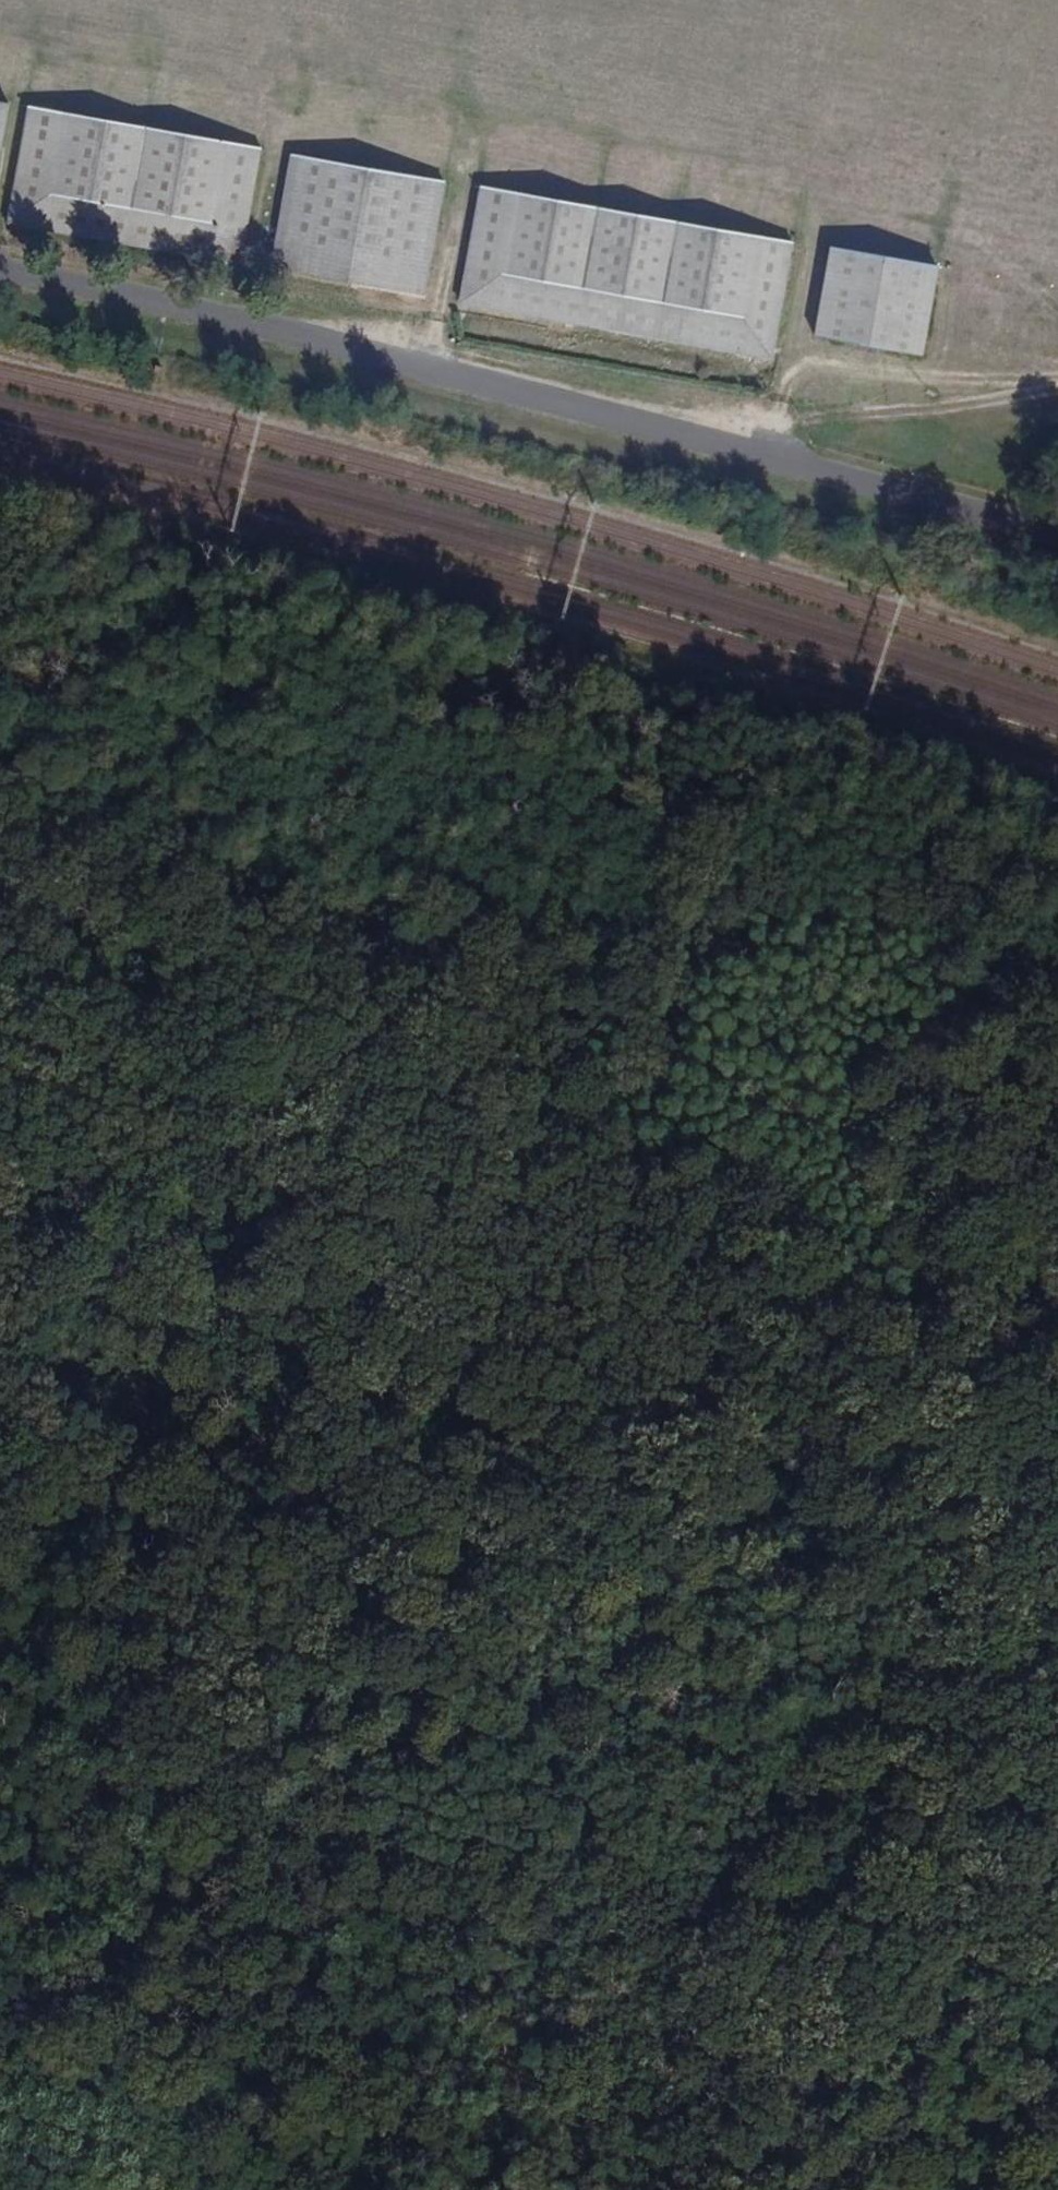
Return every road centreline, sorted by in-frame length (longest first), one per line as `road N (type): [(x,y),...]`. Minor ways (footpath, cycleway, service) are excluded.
road 1 (unclassified): [(1057,539),(0,280)]

